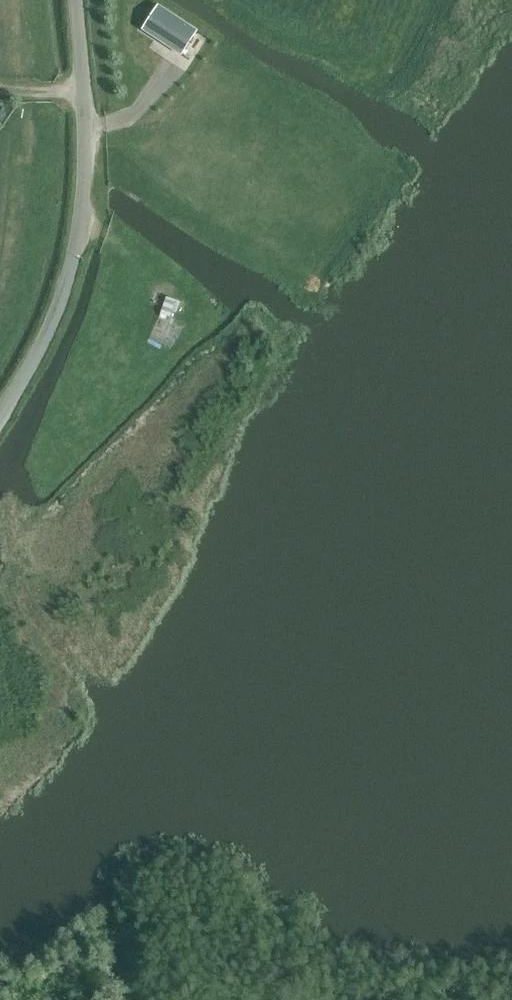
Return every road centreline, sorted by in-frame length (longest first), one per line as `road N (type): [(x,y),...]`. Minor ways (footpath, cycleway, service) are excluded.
road 1 (unclassified): [(0,418),(64,299),(79,219),(85,138),(77,0)]

